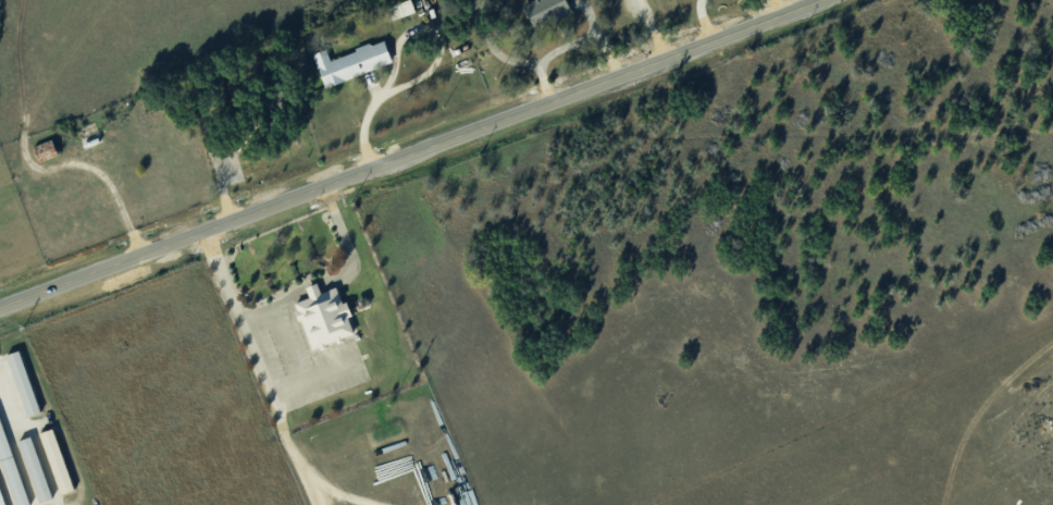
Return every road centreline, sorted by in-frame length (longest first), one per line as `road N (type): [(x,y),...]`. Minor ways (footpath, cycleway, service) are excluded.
road 1 (secondary): [(0,307),(818,0)]

